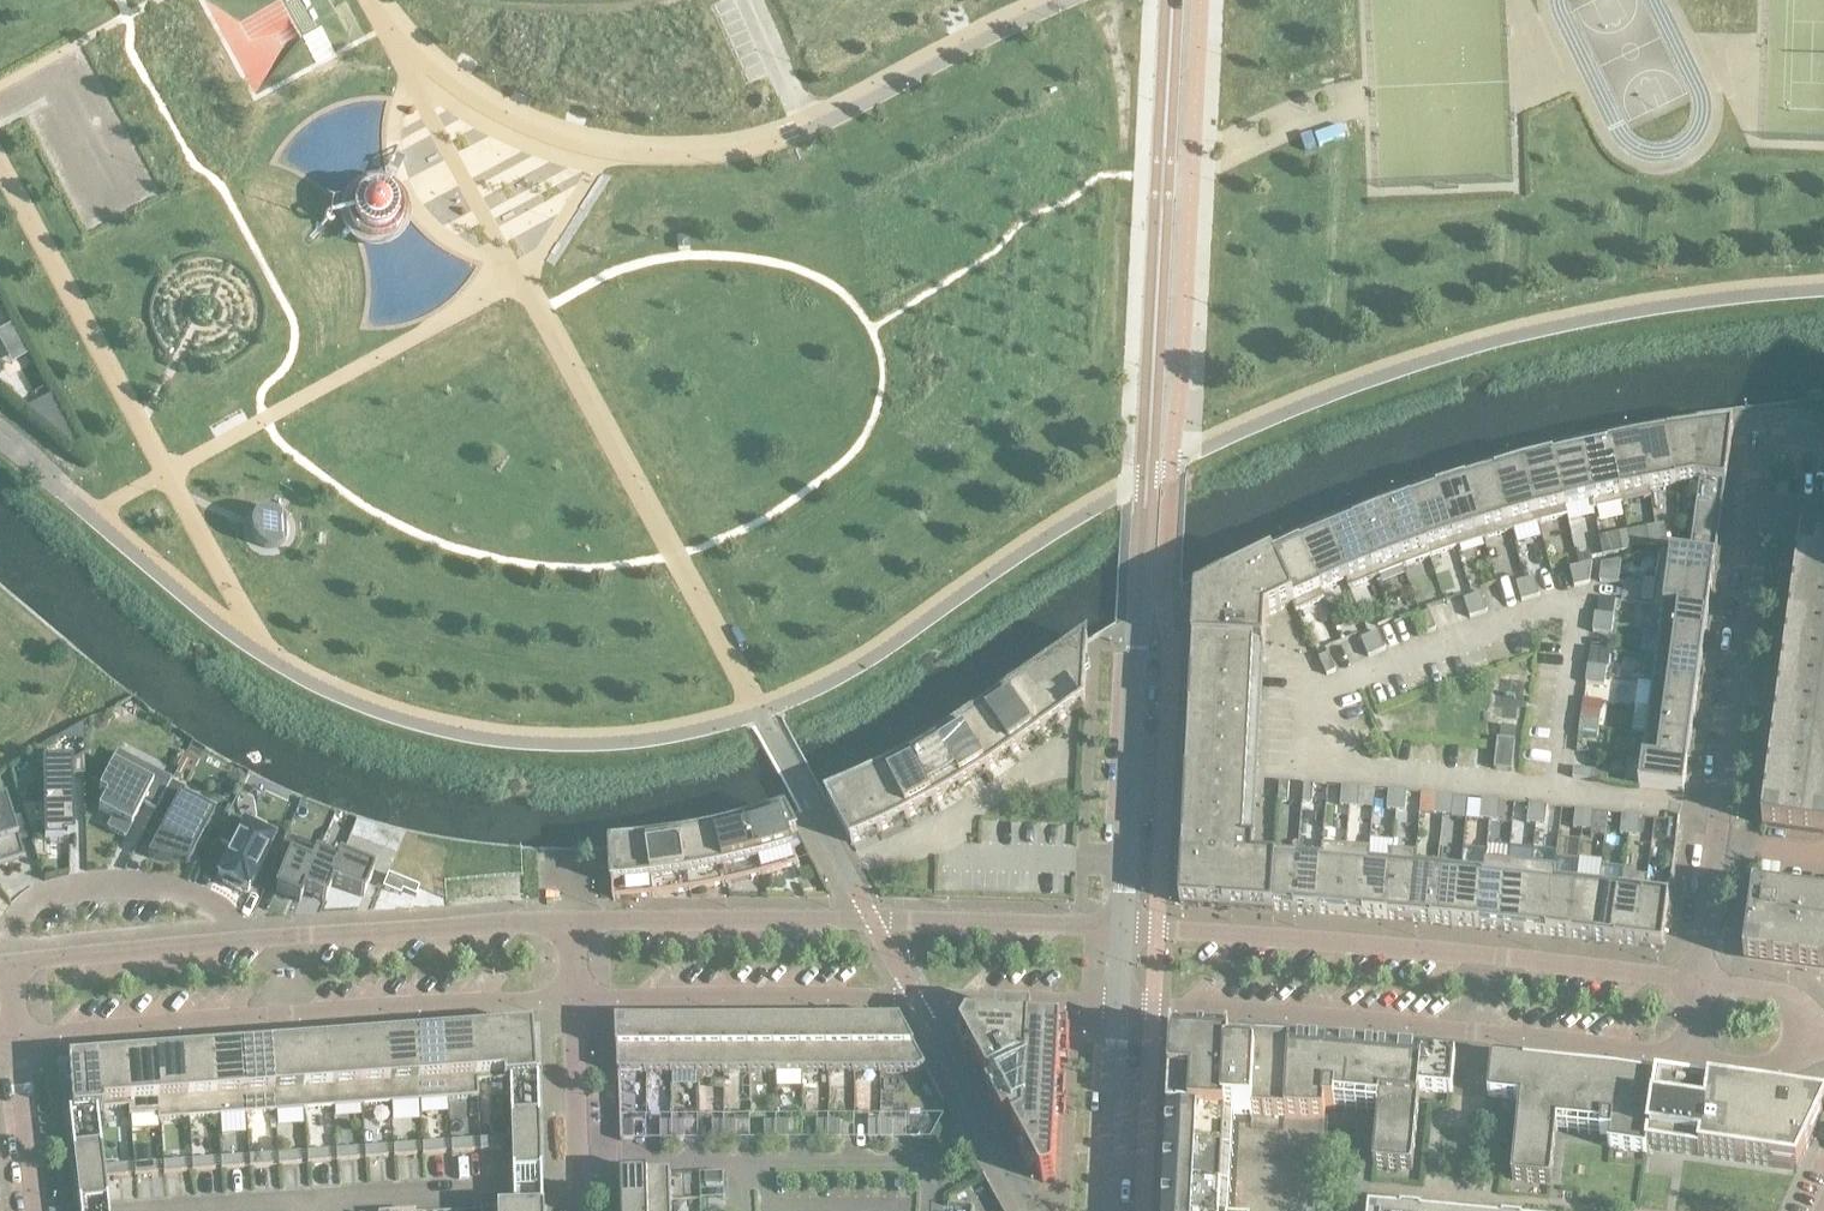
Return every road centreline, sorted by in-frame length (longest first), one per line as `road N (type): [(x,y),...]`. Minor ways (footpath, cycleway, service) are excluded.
road 1 (residential): [(1693,979),(1123,926)]
road 2 (residential): [(1118,1005),(1683,1053)]
road 3 (residential): [(18,1040),(277,1014),(571,1001)]
road 4 (residential): [(1123,926),(569,920)]
road 5 (residential): [(571,1001),(914,996),(1118,1005)]
road 6 (residential): [(1145,508),(1171,0)]
road 7 (residential): [(758,0),(813,121),(1051,0)]
road 8 (residential): [(1715,841),(1759,510)]
road 9 (residential): [(569,920),(243,936)]
road 10 (residential): [(1123,926),(1141,610)]
road 11 (residential): [(243,936),(216,905),(183,890),(101,882),(34,899),(9,933),(11,959)]
road 12 (residential): [(243,936),(11,959)]
road 13 (residential): [(571,1001),(578,1210)]
road 14 (residential): [(1105,1210),(1118,1005)]
road 15 (residential): [(36,1210),(18,1040)]
road 16 (residential): [(1693,979),(1715,841)]
road 17 (residential): [(1799,1031),(1790,998),(1693,979)]
road 18 (residential): [(1683,1053),(1780,1059),(1799,1031)]
road 19 (residential): [(1759,510),(1770,440),(1823,441)]

